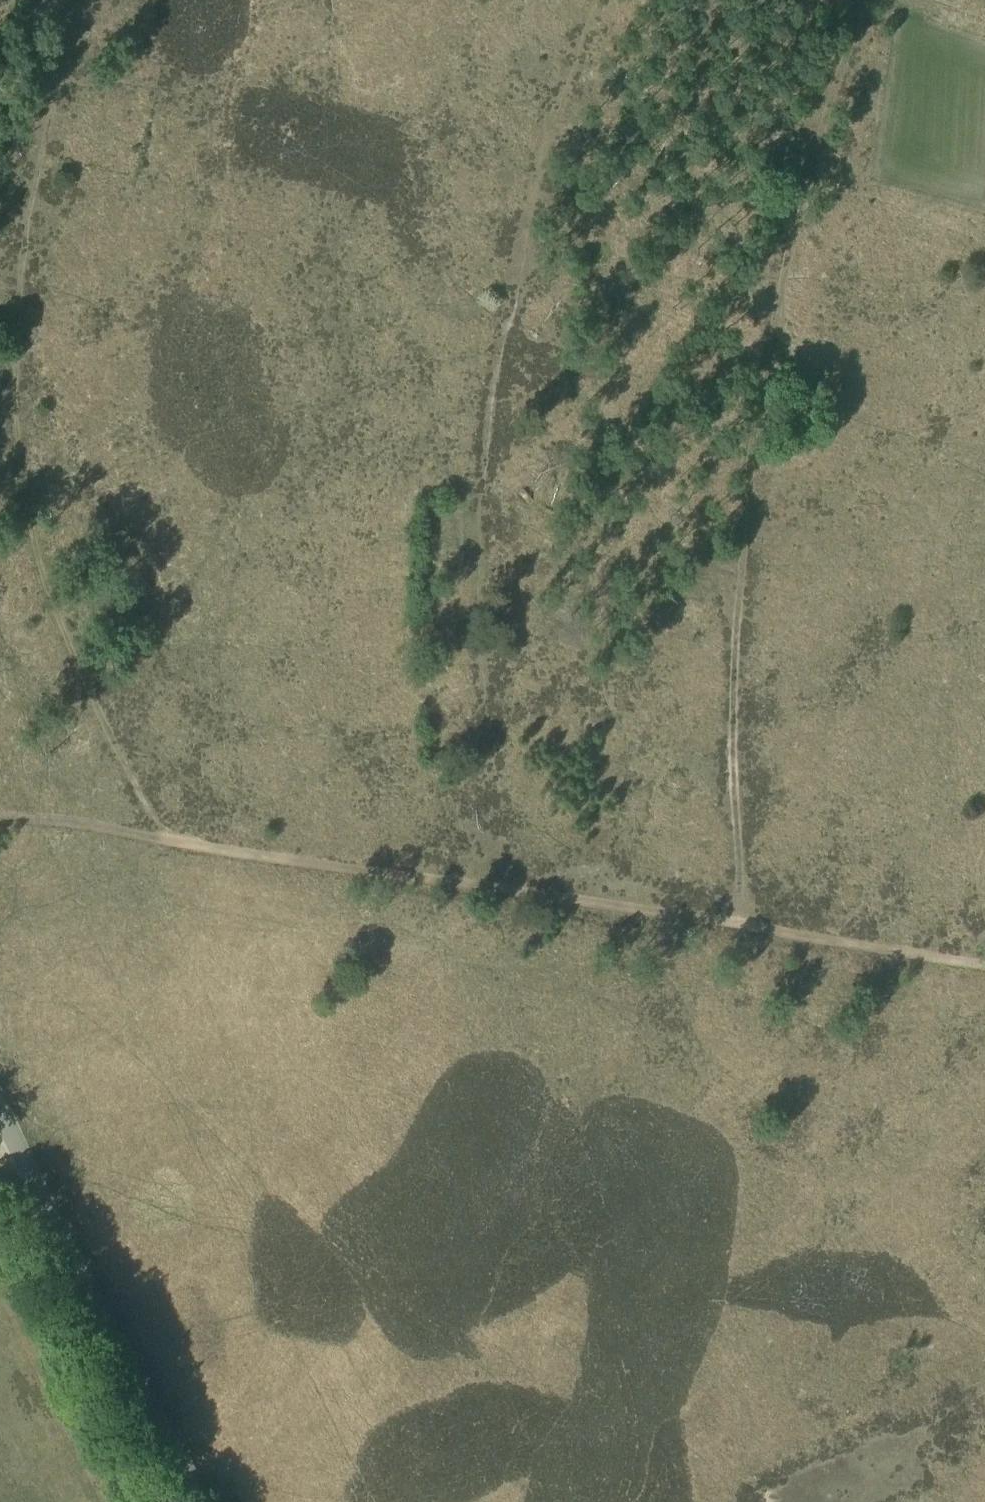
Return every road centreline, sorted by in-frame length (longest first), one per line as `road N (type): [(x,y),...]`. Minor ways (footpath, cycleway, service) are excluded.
road 1 (track): [(744,926),(730,751),(747,443),(833,75),(875,0)]
road 2 (unclassified): [(209,1501),(0,1109)]

